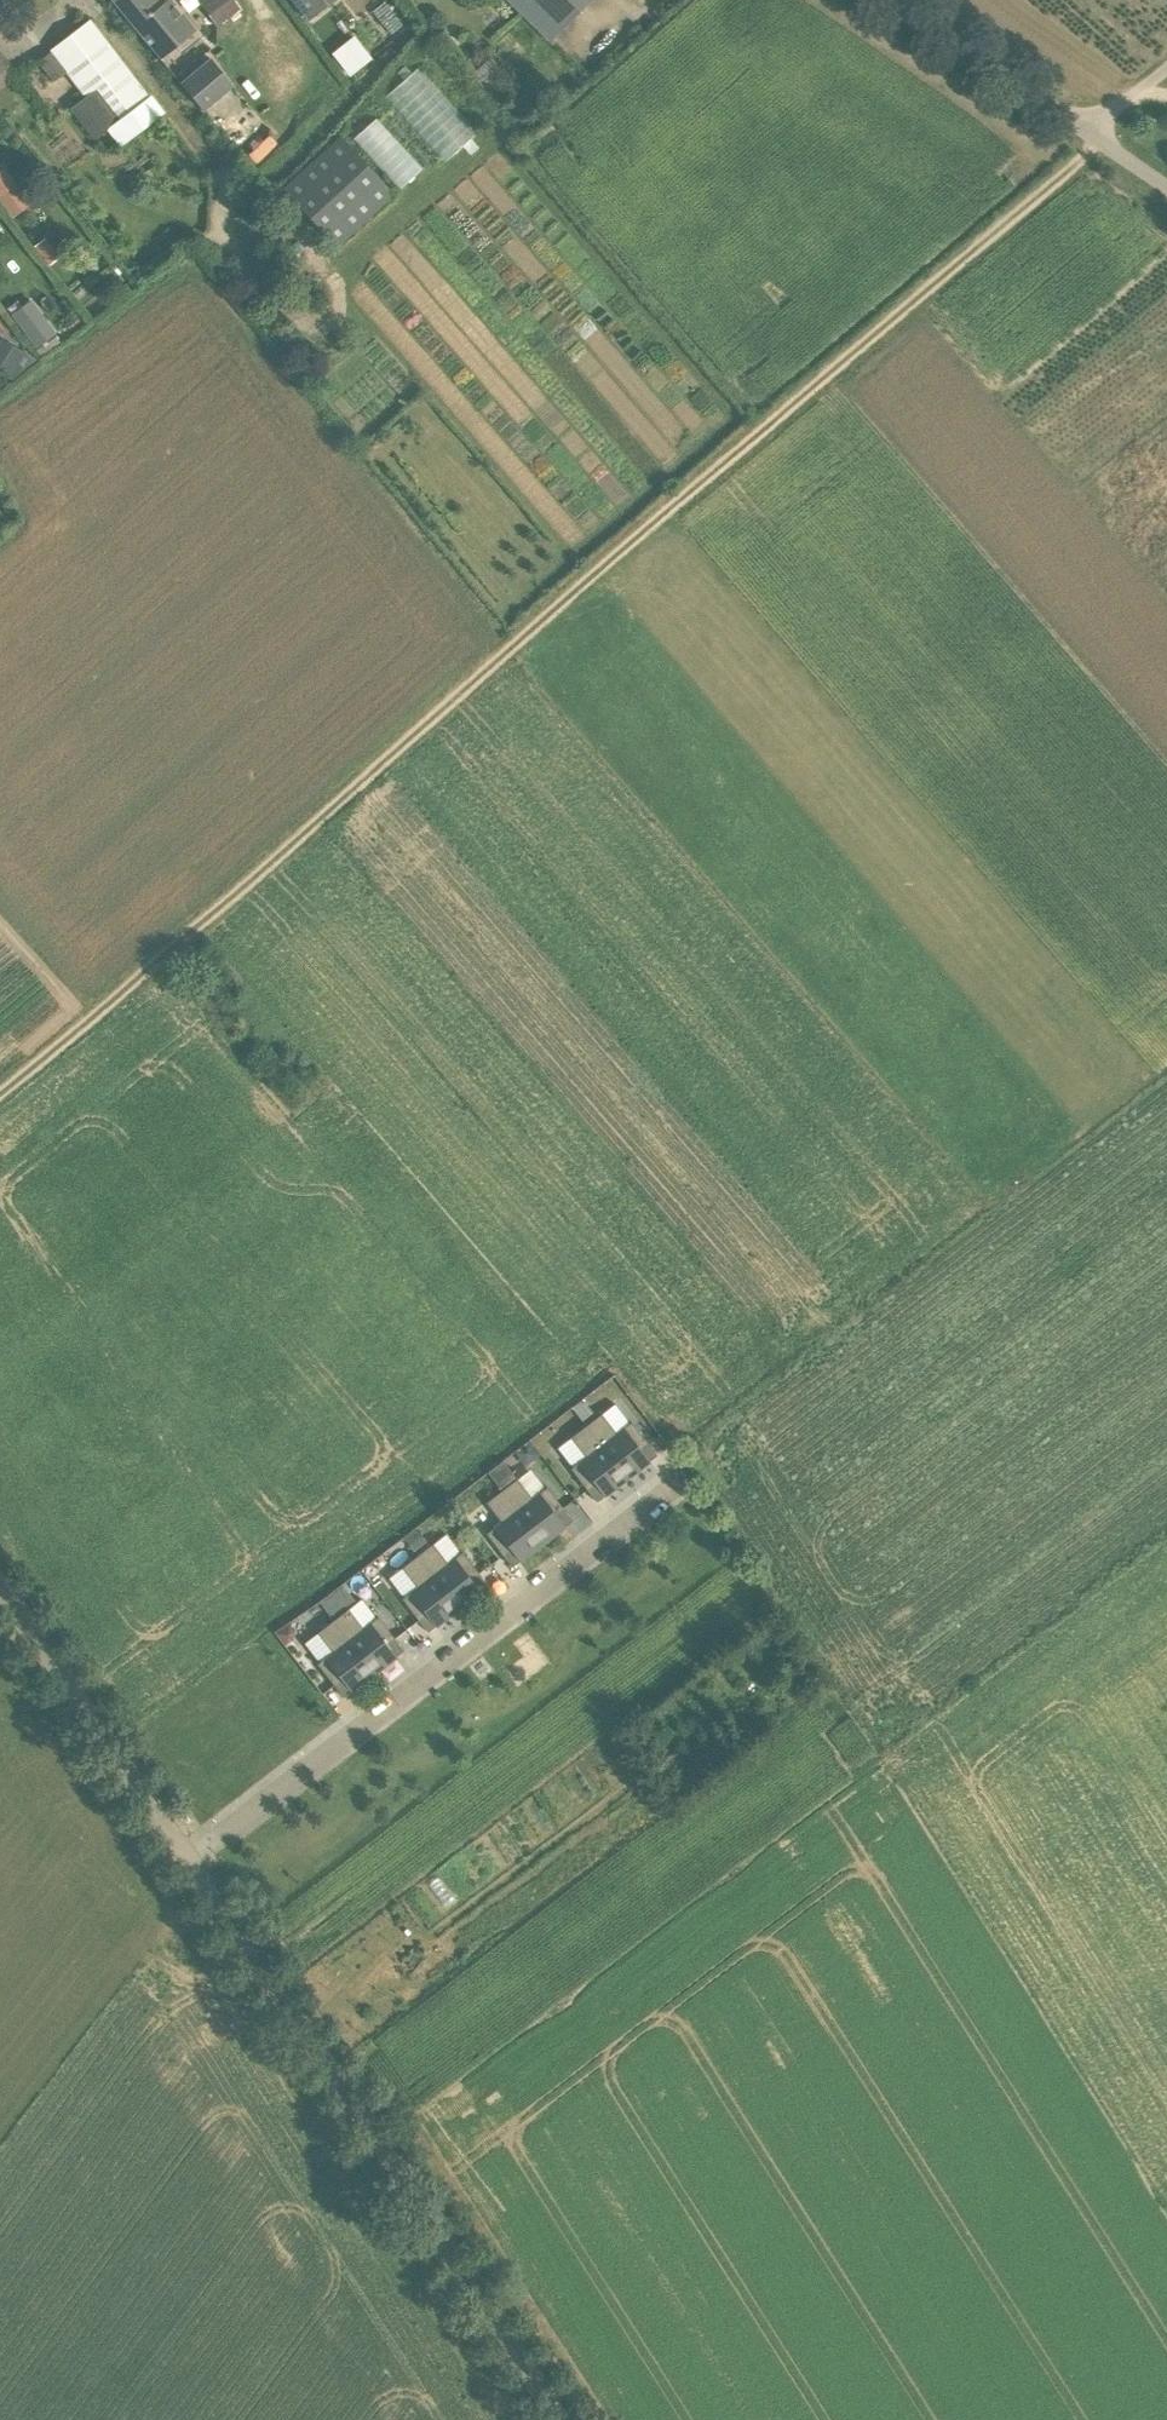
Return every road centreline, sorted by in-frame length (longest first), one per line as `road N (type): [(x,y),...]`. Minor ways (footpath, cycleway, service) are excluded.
road 1 (track): [(0,1090),(290,849),(726,459),(1098,141)]
road 2 (unclassified): [(548,2419),(190,1857)]
road 3 (residential): [(190,1857),(678,1490)]
road 4 (unclassified): [(190,1857),(0,1582)]
road 5 (unclassified): [(1087,133),(891,0)]

